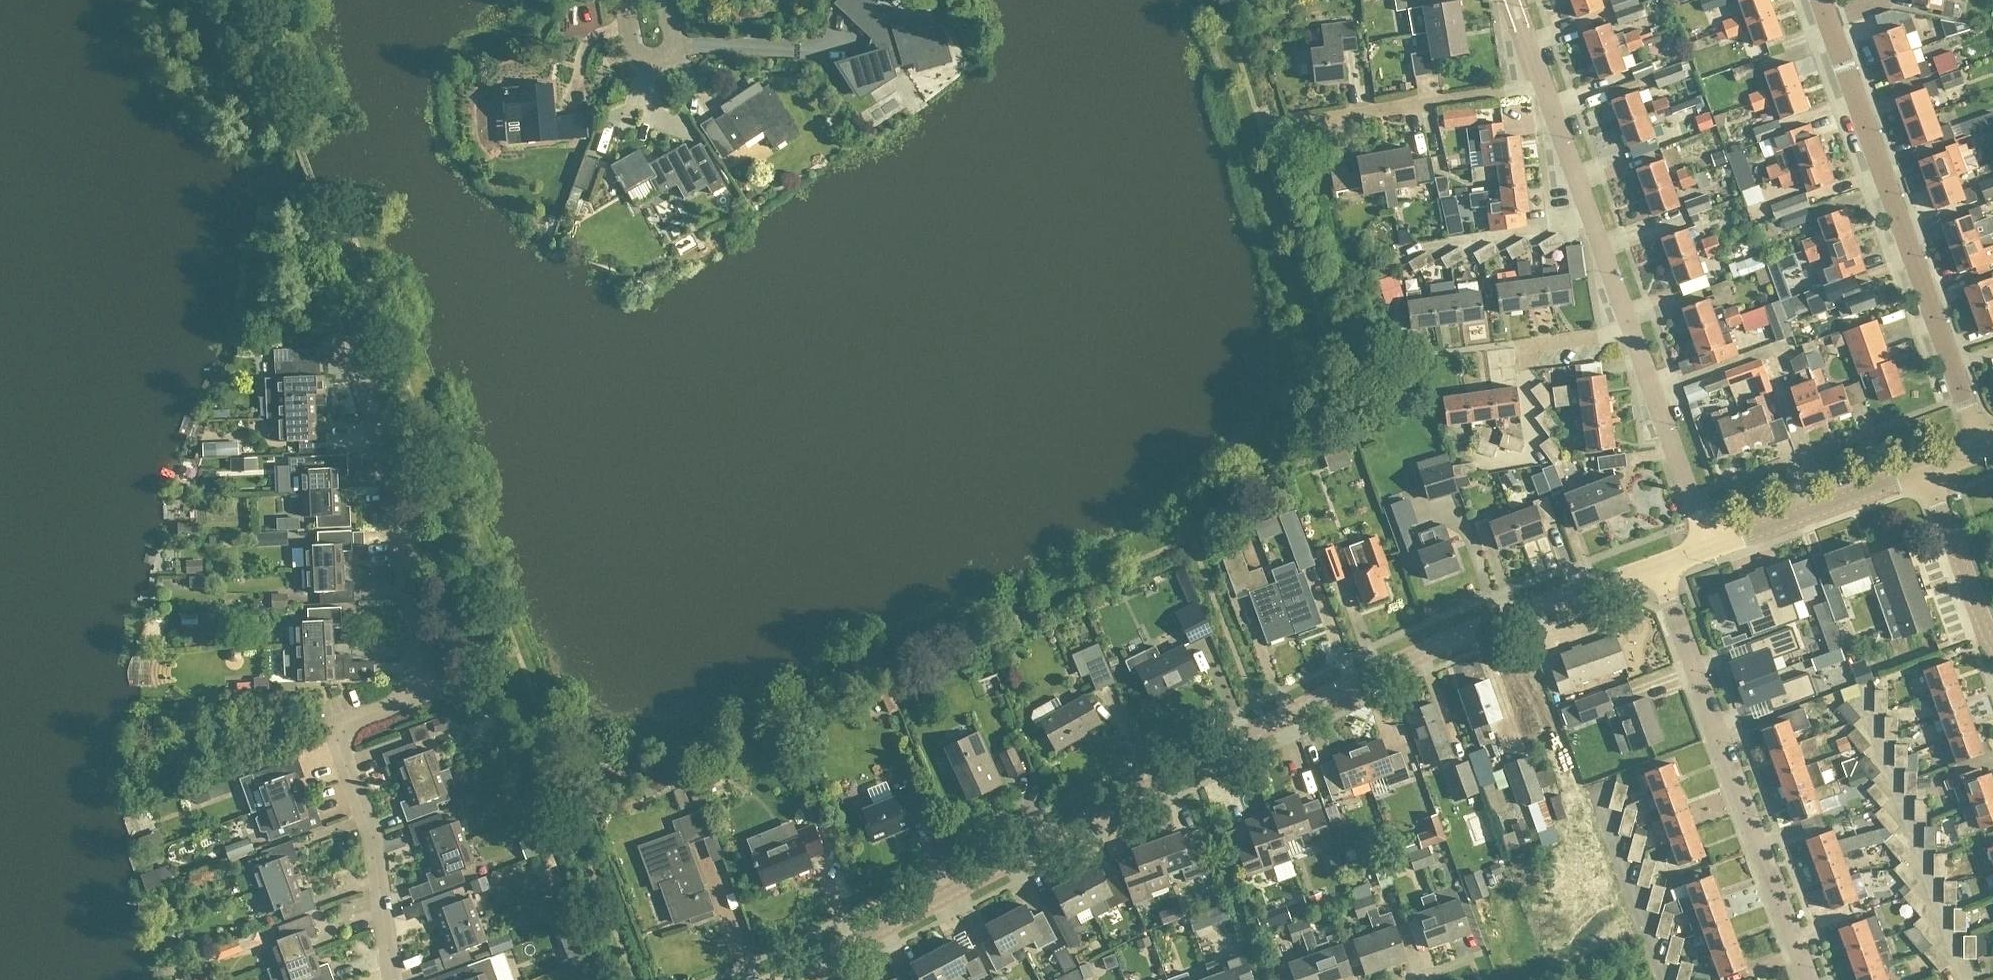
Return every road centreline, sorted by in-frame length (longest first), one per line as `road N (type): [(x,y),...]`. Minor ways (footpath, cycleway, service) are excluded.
road 1 (tertiary): [(782,979),(1415,655),(1654,567)]
road 2 (residential): [(1981,454),(1826,24)]
road 3 (residential): [(1802,979),(1654,567)]
road 4 (residential): [(343,342),(385,524),(406,695)]
road 5 (residential): [(406,695),(348,724),(342,744),(375,863),(384,979)]
road 6 (residential): [(1260,128),(1541,91)]
road 7 (residential): [(1628,336),(1541,91)]
road 8 (tertiary): [(1706,550),(1923,476)]
road 9 (residential): [(1706,550),(1628,336)]
road 10 (tertiary): [(1992,646),(1923,476)]

